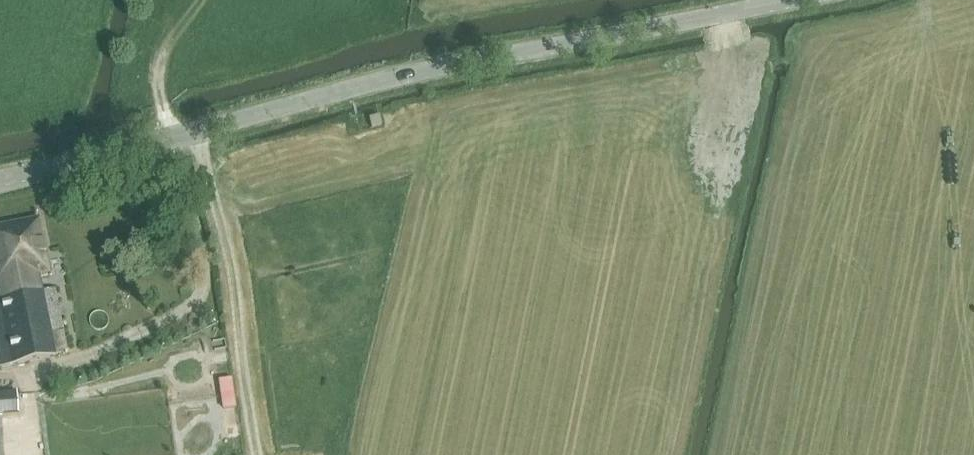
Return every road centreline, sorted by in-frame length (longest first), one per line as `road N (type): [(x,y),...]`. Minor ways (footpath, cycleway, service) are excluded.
road 1 (tertiary): [(0,179),(401,79),(815,0)]
road 2 (track): [(925,0),(934,39),(868,81),(806,140),(731,454)]
road 3 (track): [(258,454),(201,131)]
road 4 (track): [(190,0),(169,32),(162,103),(174,136)]

